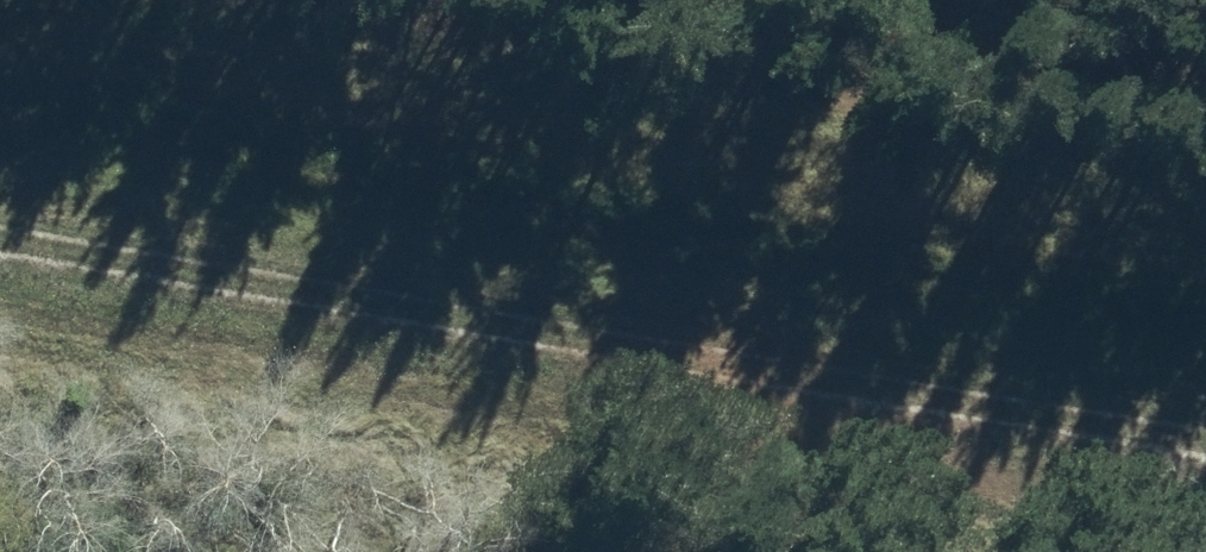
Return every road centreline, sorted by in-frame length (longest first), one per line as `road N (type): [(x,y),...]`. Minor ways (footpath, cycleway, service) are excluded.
road 1 (track): [(0,191),(882,336),(1205,397)]
road 2 (track): [(1205,171),(90,0)]

